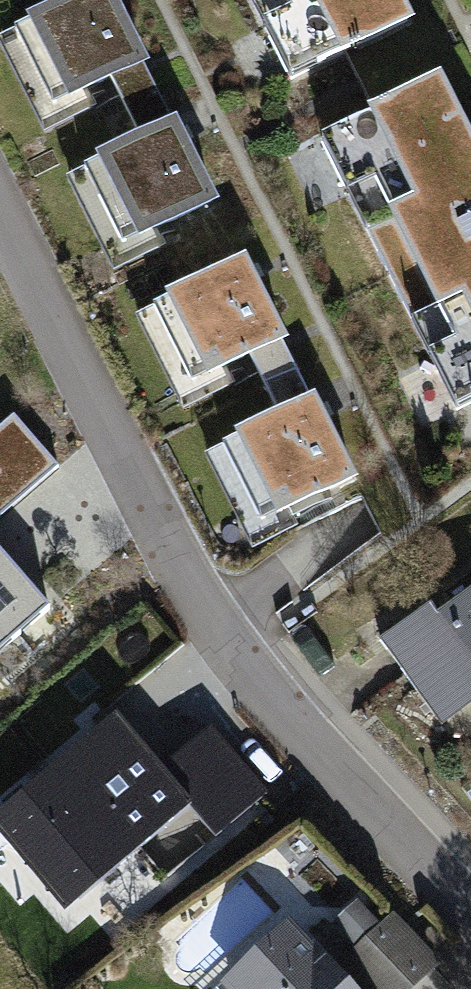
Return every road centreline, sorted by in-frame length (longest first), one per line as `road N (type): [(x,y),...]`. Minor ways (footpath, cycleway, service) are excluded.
road 1 (residential): [(470,920),(214,630),(0,213)]

